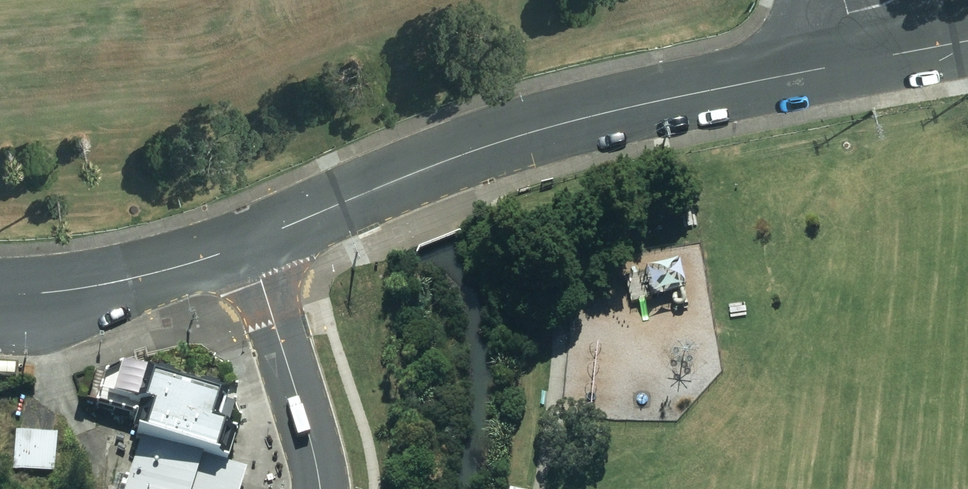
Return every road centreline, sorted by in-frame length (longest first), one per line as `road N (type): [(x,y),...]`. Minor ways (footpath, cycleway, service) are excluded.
road 1 (tertiary): [(248,244),(538,130),(861,60)]
road 2 (tertiary): [(320,488),(248,244)]
road 3 (tertiary): [(0,295),(120,281),(248,244)]

